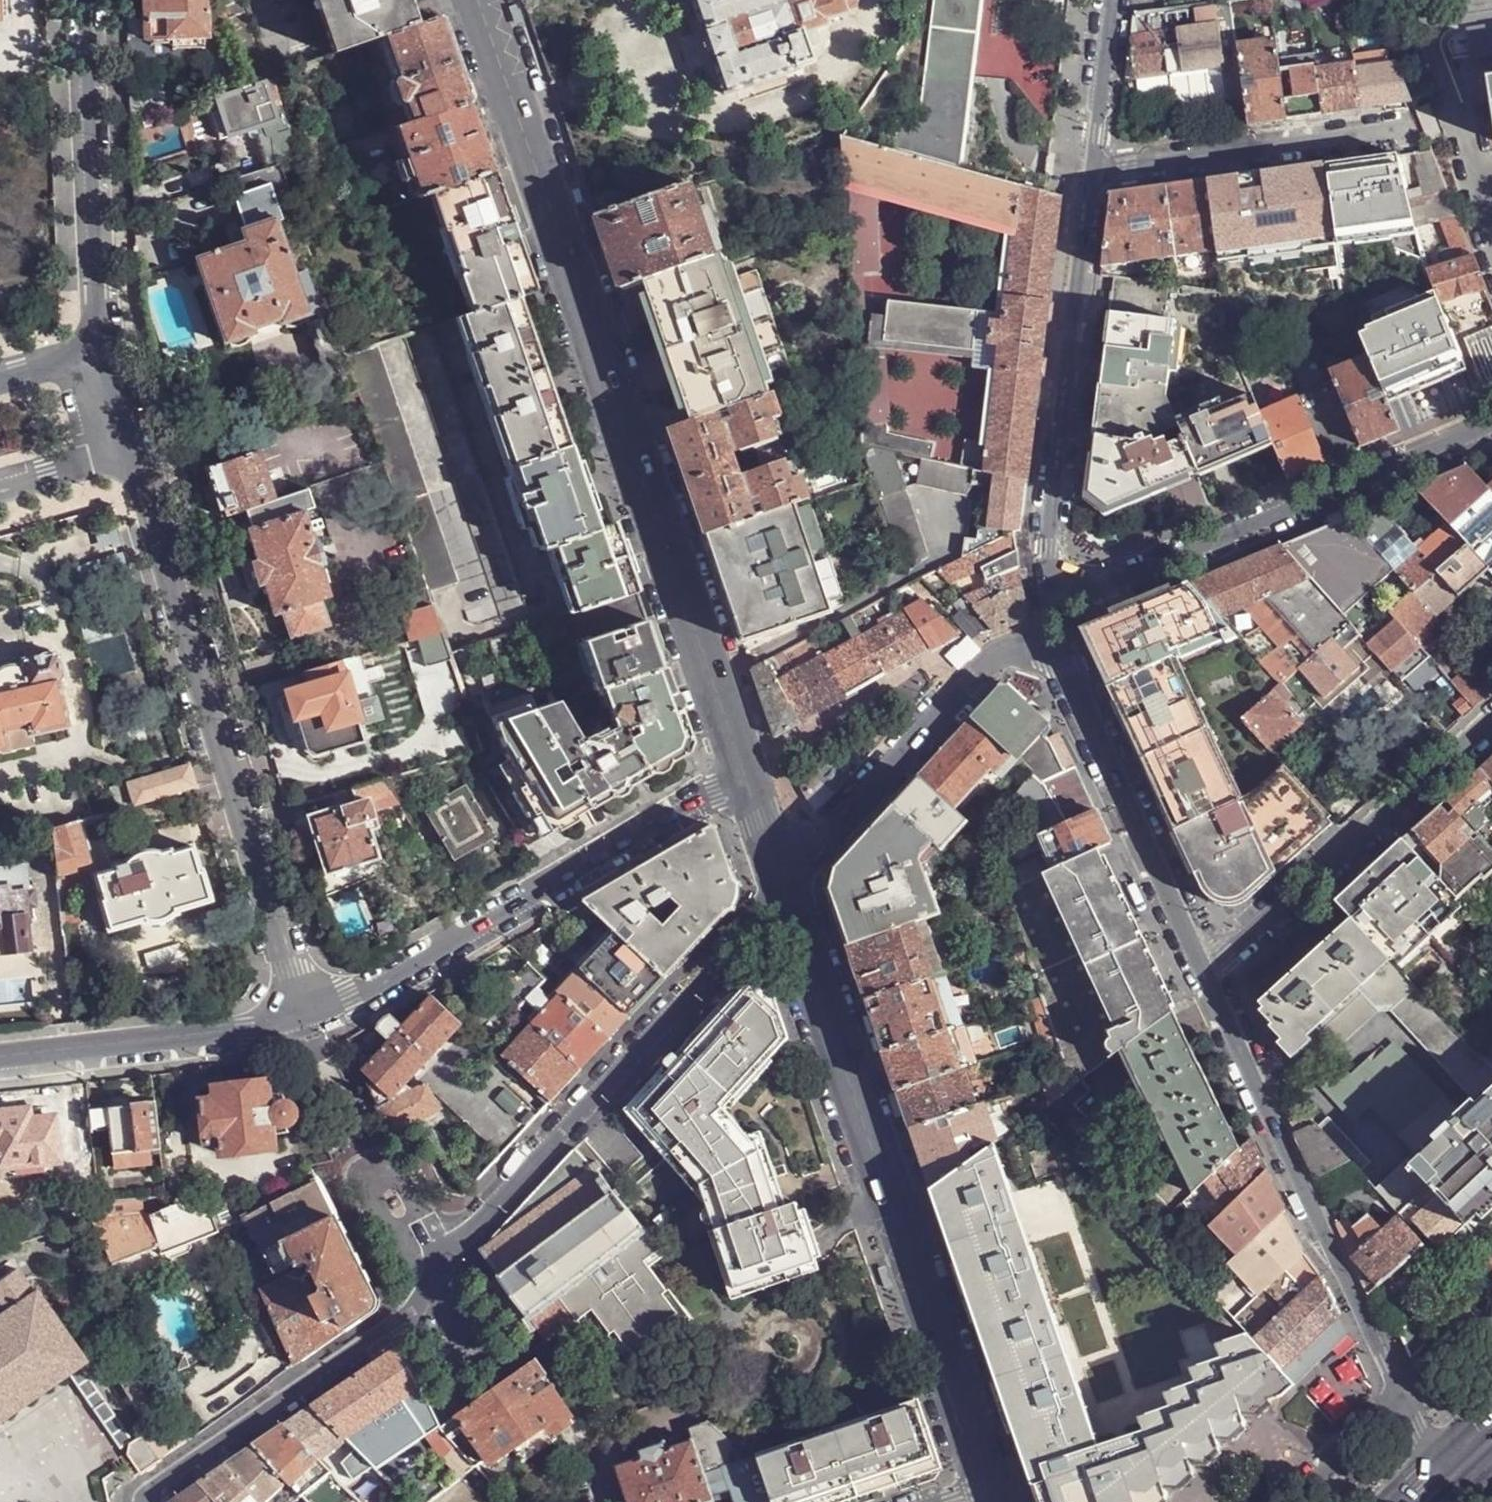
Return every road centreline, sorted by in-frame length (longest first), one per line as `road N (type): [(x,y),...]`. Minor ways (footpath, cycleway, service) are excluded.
road 1 (tertiary): [(478,0),(746,777)]
road 2 (tertiary): [(785,890),(994,1485)]
road 3 (residential): [(132,451),(307,1018)]
road 4 (residential): [(785,890),(429,1297)]
road 5 (tertiary): [(307,1018),(352,1000),(746,777)]
road 6 (residential): [(1044,630),(1491,434)]
road 7 (residential): [(1202,973),(1408,1404)]
road 8 (residential): [(1088,172),(1044,630)]
road 9 (residential): [(1202,973),(1491,720)]
road 10 (residential): [(1044,630),(1202,973)]
road 11 (residential): [(1044,630),(997,649),(785,890)]
road 12 (residential): [(429,1297),(143,1501)]
road 13 (residential): [(90,0),(99,348)]
road 14 (residential): [(1088,172),(1412,127)]
road 15 (tertiary): [(307,1018),(267,1030),(0,1061)]
road 16 (residential): [(1113,0),(1088,172)]
road 17 (residential): [(1408,1404),(1302,1501)]
road 18 (residential): [(0,487),(132,451)]

